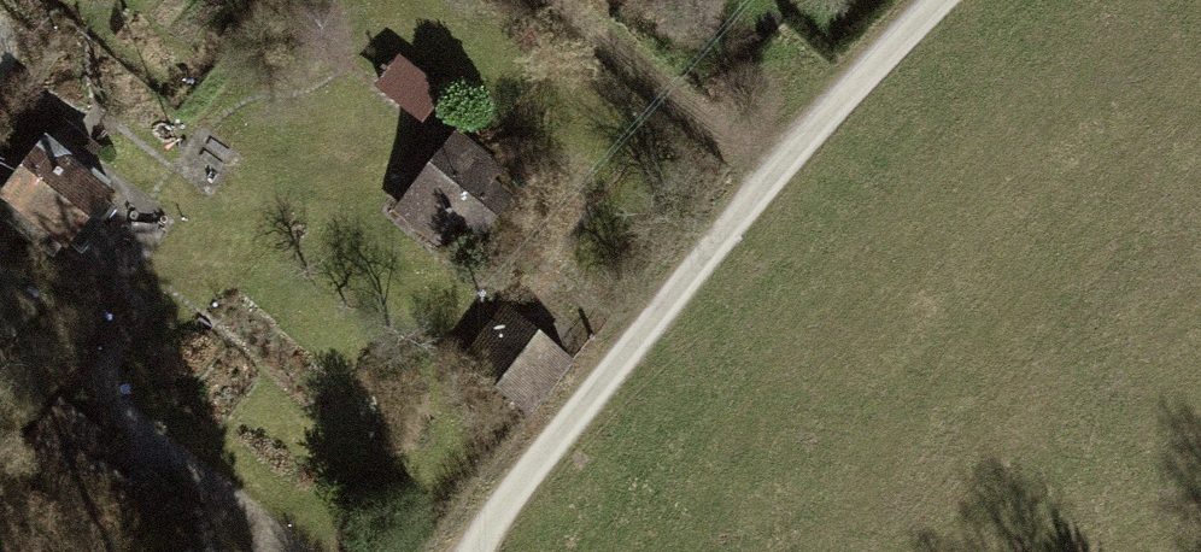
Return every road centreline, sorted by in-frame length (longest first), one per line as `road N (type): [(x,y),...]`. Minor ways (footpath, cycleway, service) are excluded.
road 1 (track): [(936,0),(765,172),(495,516),(476,551)]
road 2 (track): [(765,172),(554,0)]

